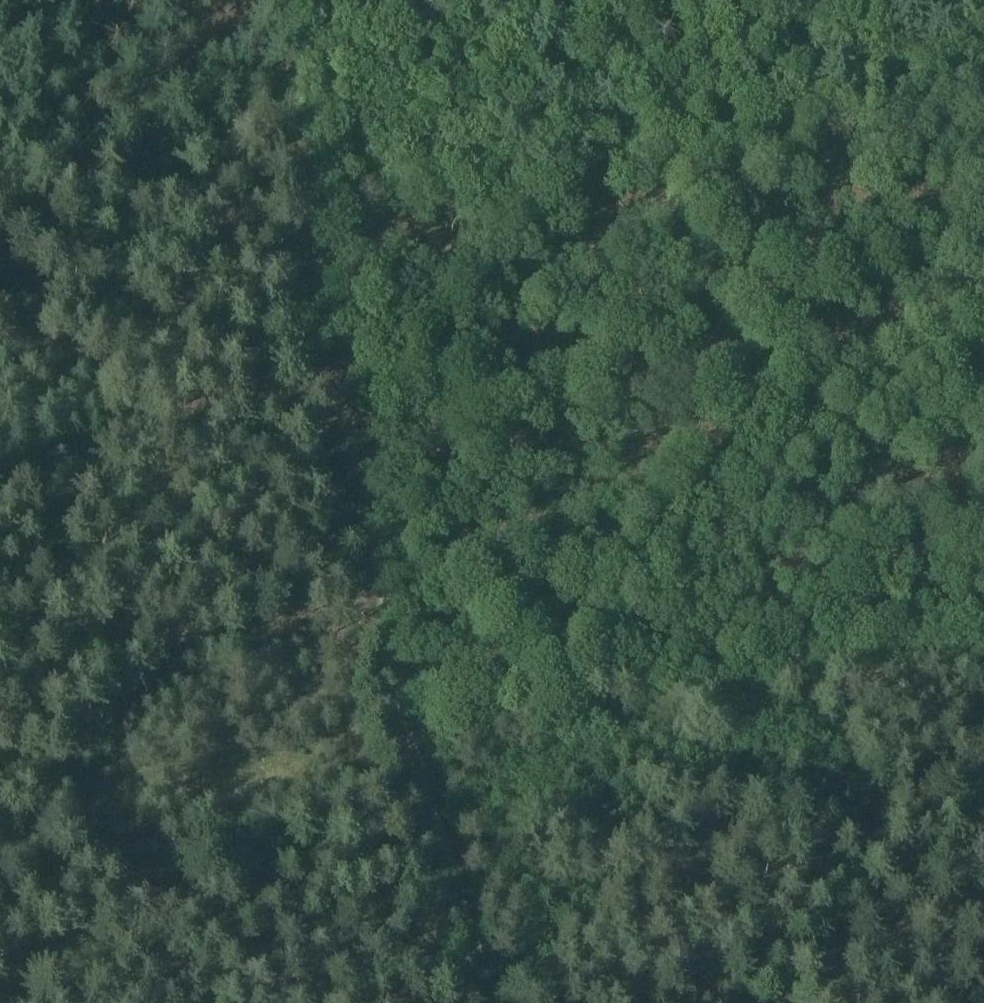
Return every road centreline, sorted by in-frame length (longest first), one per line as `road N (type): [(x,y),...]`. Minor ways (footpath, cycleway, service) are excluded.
road 1 (track): [(488,1002),(460,930),(352,508),(278,0)]

